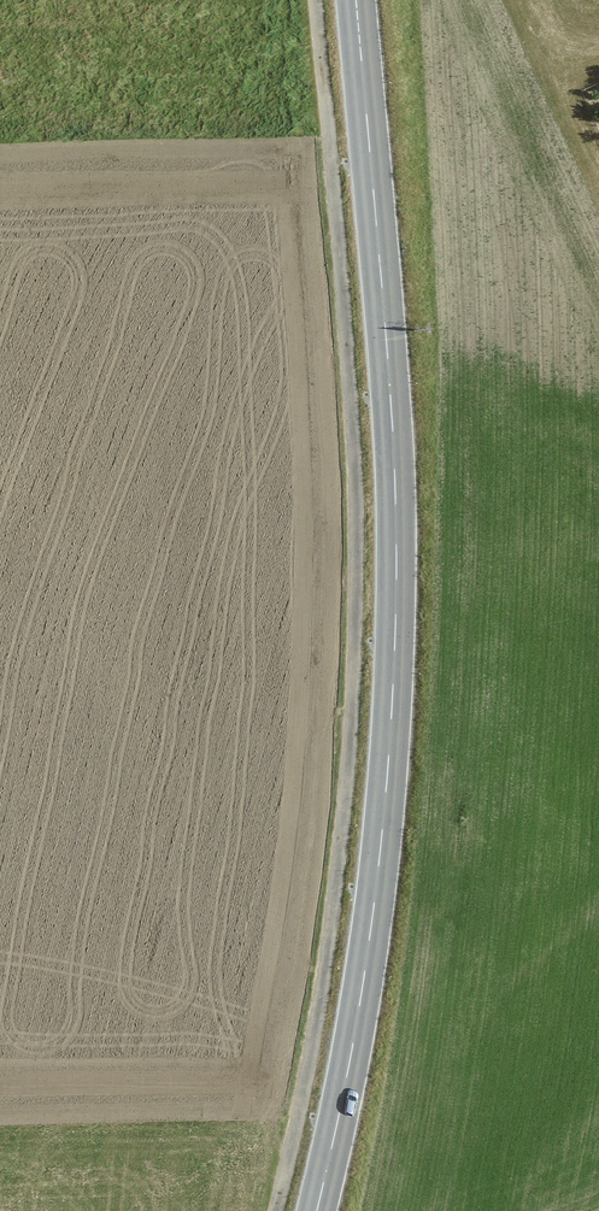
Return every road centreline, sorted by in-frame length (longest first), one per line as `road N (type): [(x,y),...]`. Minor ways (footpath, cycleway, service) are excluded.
road 1 (track): [(316,0),(357,455),(358,629),(344,821),(309,1072),(275,1210)]
road 2 (primary): [(355,0),(385,340),(394,632),(371,924),(316,1210)]

